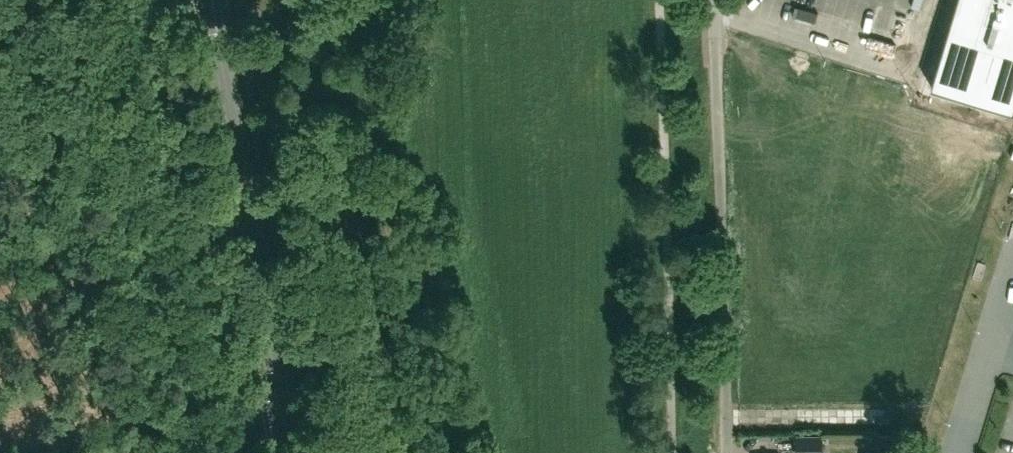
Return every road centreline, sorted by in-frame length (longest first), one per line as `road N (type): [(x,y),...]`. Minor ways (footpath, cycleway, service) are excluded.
road 1 (secondary): [(290,430),(219,39)]

